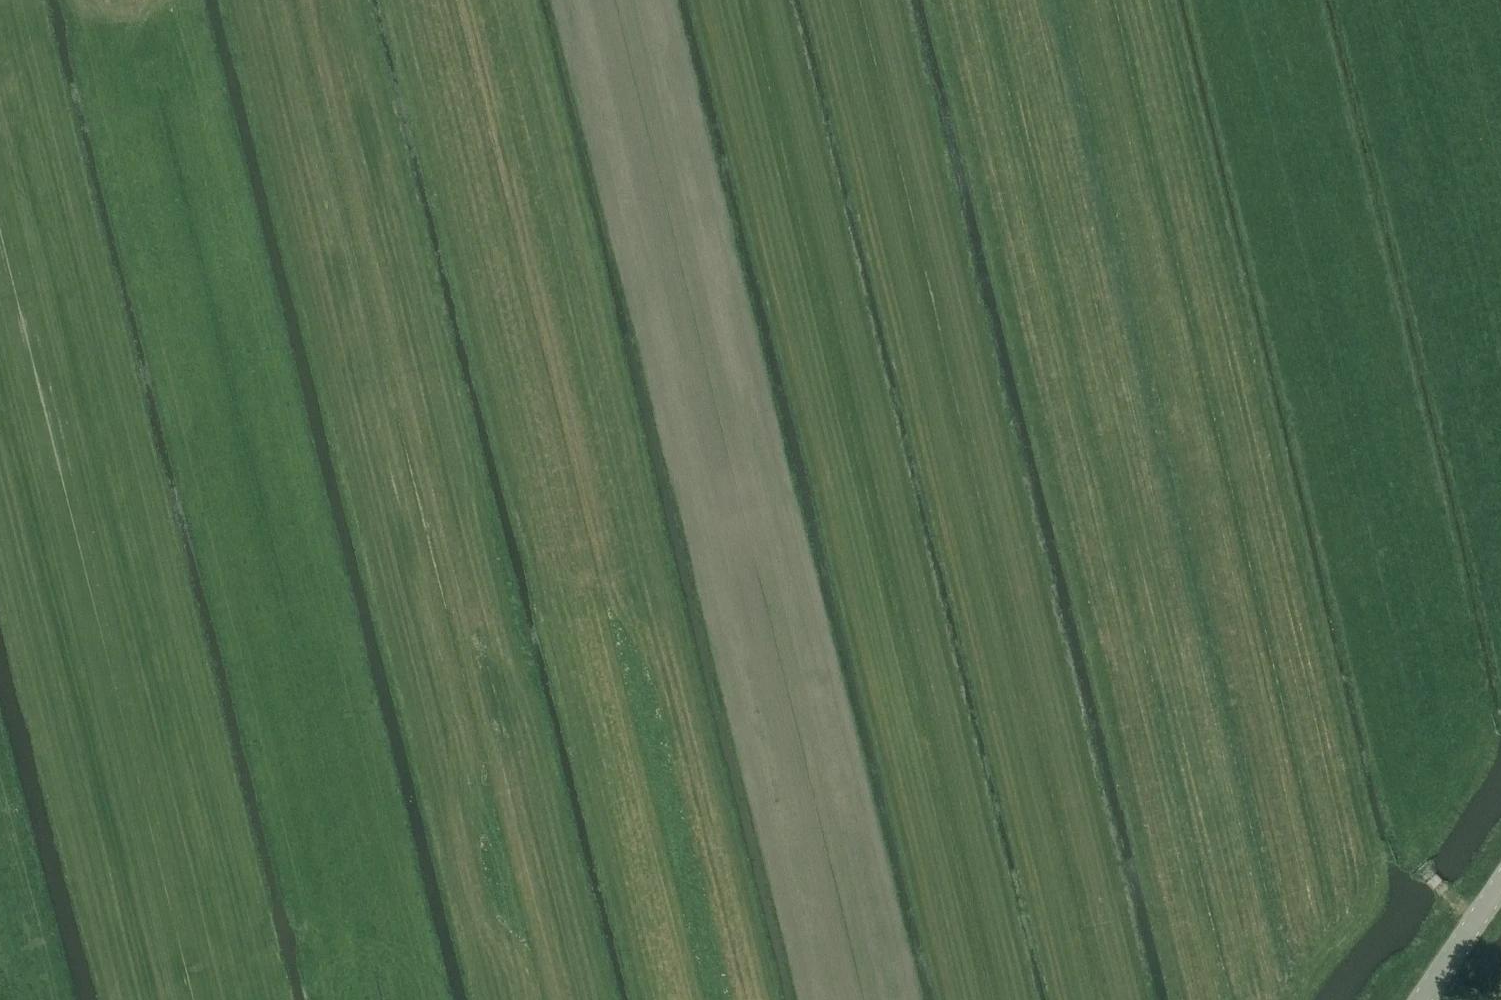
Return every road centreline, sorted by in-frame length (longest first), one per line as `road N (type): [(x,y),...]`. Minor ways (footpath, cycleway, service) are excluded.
road 1 (unclassified): [(1428,999),(1500,893)]

